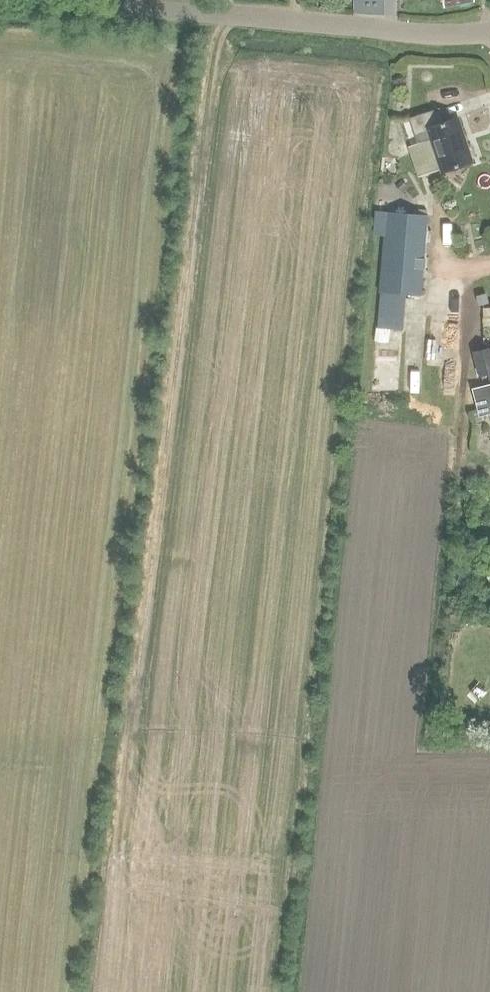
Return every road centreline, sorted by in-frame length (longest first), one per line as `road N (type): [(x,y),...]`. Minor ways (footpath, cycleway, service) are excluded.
road 1 (unclassified): [(5,0),(489,32)]

